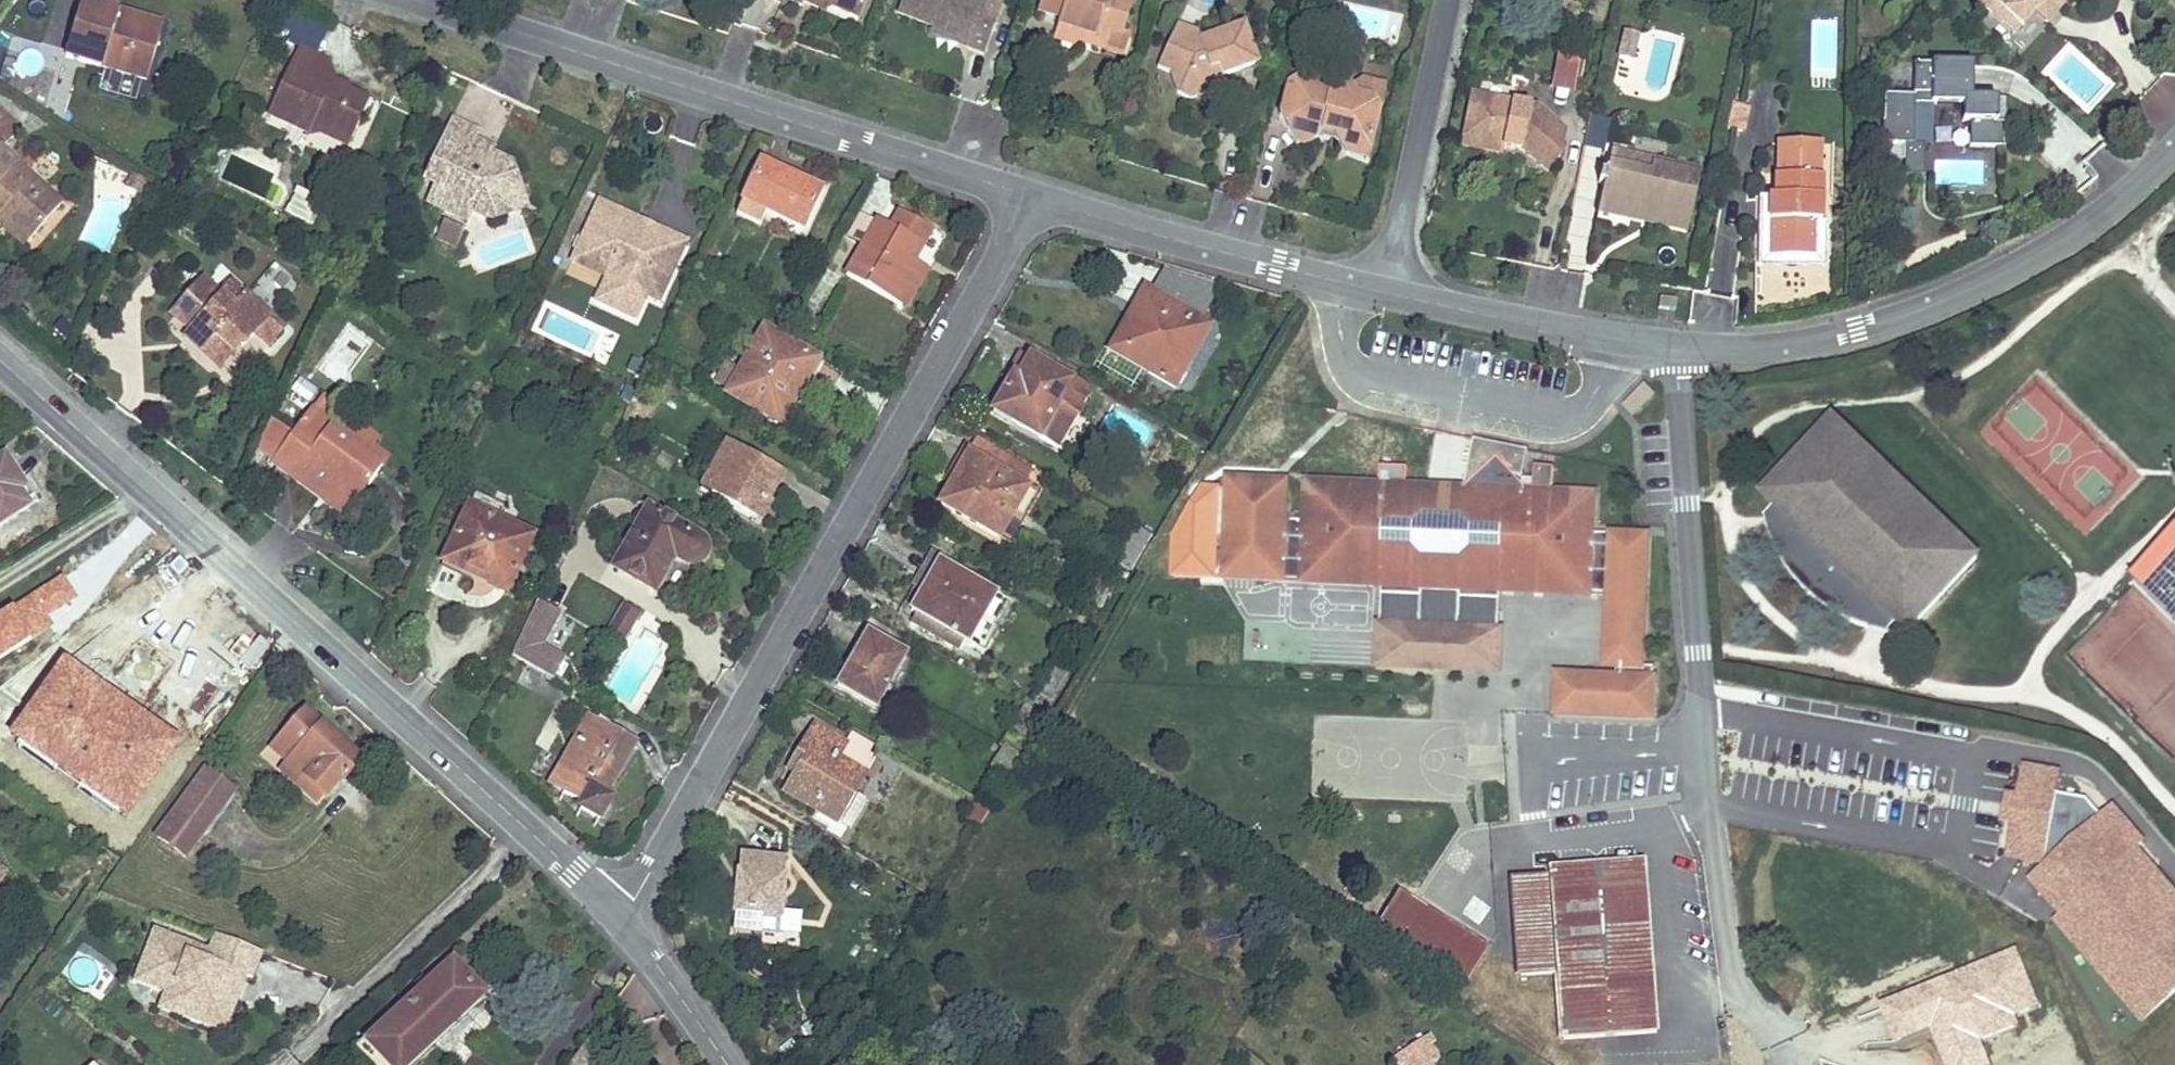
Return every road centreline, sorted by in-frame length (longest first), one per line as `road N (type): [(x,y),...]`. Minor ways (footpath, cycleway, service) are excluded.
road 1 (tertiary): [(619,912),(0,358)]
road 2 (residential): [(619,912),(1029,196)]
road 3 (residential): [(1672,349),(1727,947),(1739,983),(1787,1039),(1798,1064)]
road 4 (residential): [(428,0),(1029,196)]
road 5 (residential): [(1672,349),(1803,336),(1970,286),(2075,229),(2174,144)]
road 6 (residential): [(1029,196),(1382,291)]
road 7 (residential): [(1382,291),(1443,0)]
road 8 (residential): [(1382,291),(1672,349)]
road 9 (tertiary): [(726,1064),(619,912)]

